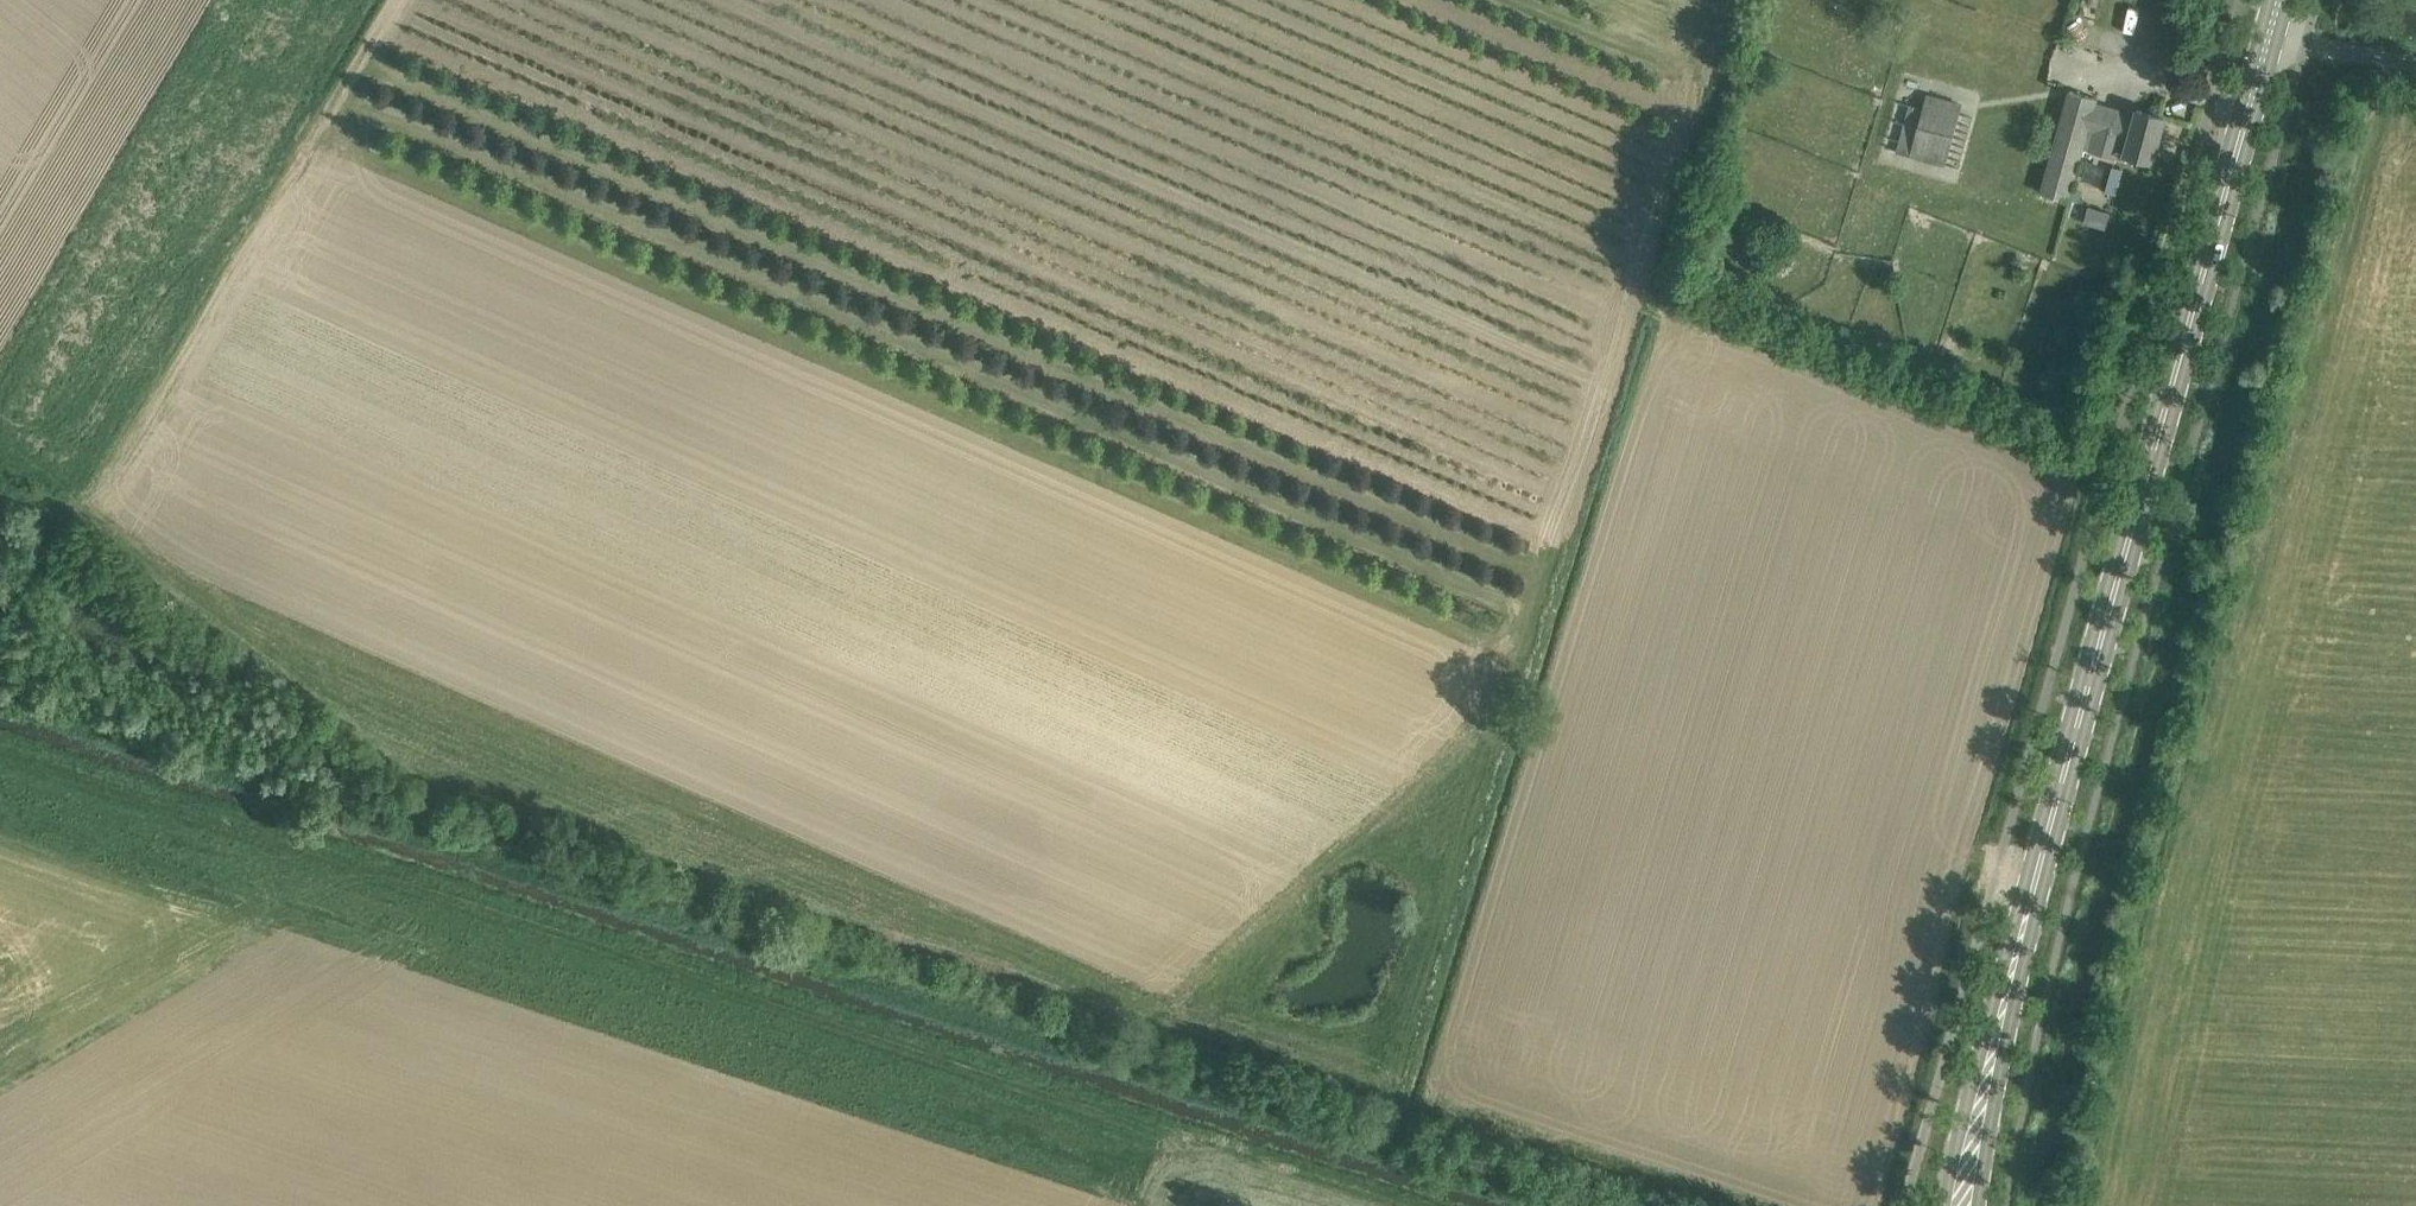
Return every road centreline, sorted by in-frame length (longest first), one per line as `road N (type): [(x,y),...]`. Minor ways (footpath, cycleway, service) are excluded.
road 1 (tertiary): [(1964,1205),(1983,1095),(2280,0)]

